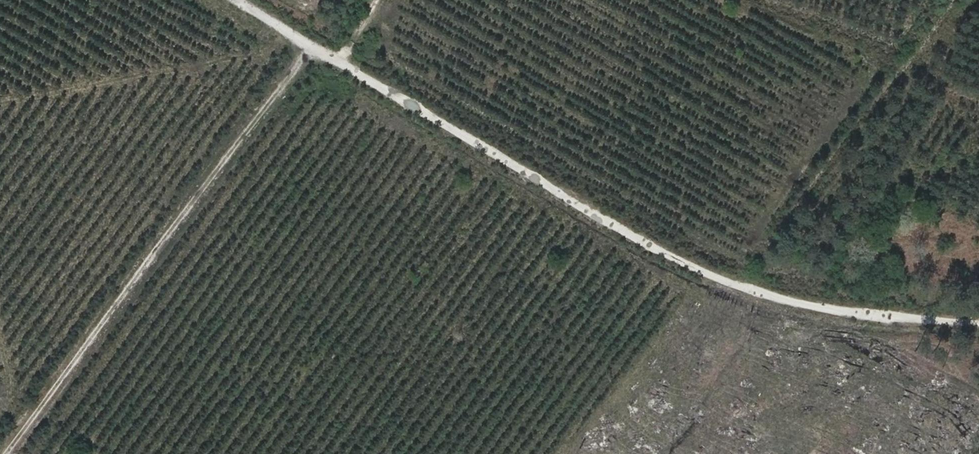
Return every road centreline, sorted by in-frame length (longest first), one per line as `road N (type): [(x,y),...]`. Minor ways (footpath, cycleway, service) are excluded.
road 1 (track): [(978,323),(798,304),(708,274),(237,0)]
road 2 (track): [(313,48),(6,453)]
road 3 (track): [(736,285),(954,0)]

